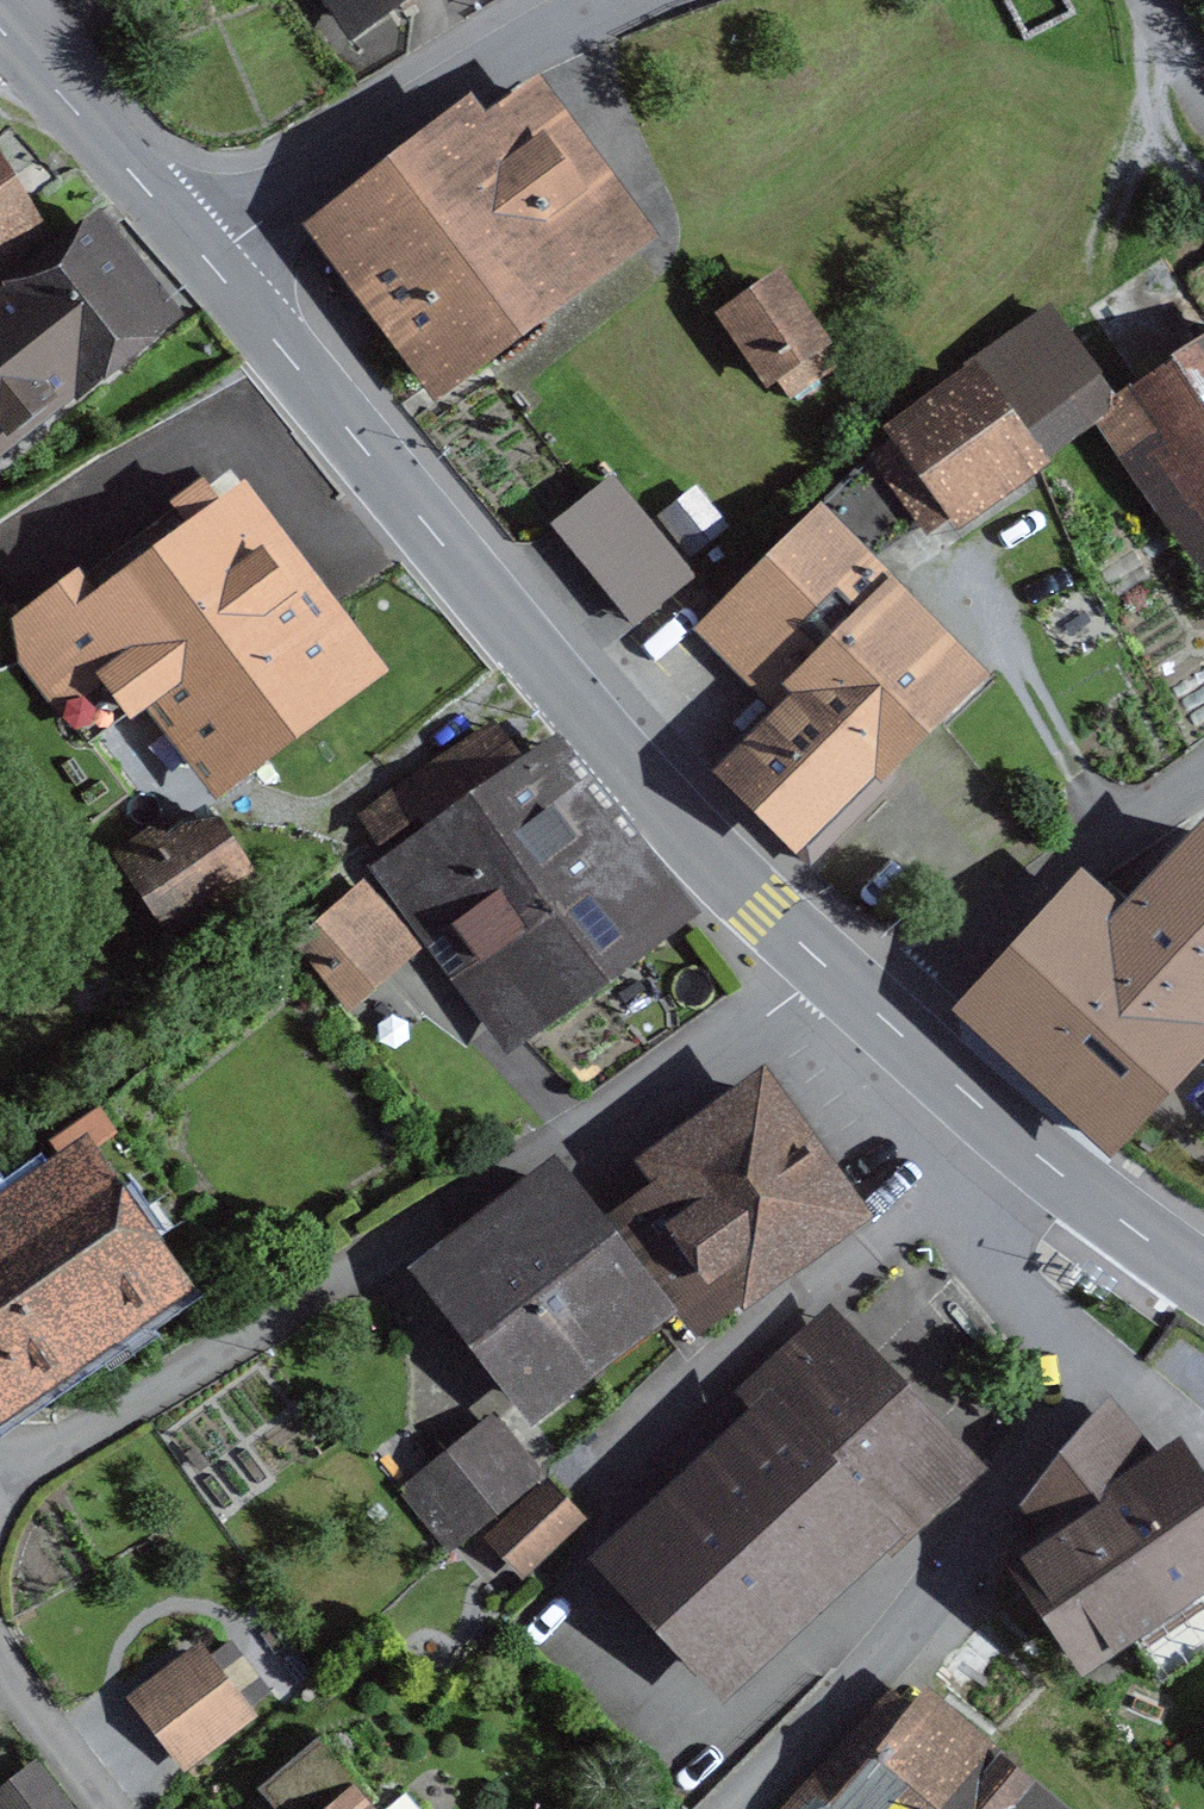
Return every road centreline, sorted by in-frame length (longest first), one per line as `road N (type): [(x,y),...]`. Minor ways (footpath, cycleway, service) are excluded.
road 1 (secondary): [(830,972),(758,903),(195,240)]
road 2 (residential): [(0,1469),(830,972)]
road 3 (residential): [(1055,1181),(1074,1364),(994,1508),(911,1614),(721,1808)]
road 4 (unclassified): [(195,240),(450,65),(583,0)]
road 5 (residential): [(1203,780),(886,1022)]
road 6 (secondary): [(195,240),(18,45)]
road 7 (secondary): [(1055,1181),(886,1022)]
road 8 (residential): [(0,1645),(40,1727),(107,1808)]
road 9 (secondary): [(1203,1288),(1055,1181)]

